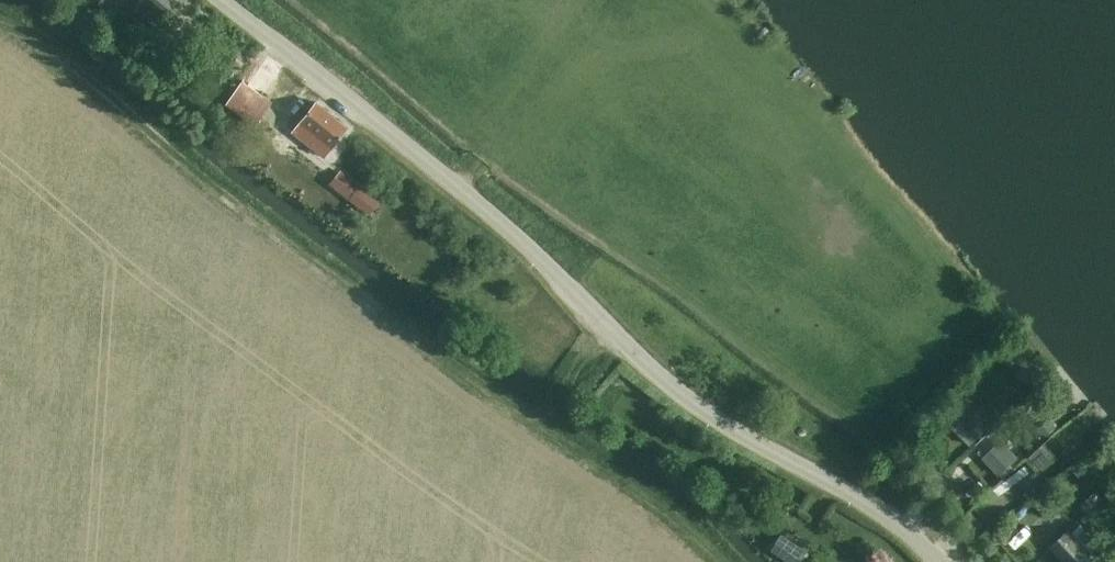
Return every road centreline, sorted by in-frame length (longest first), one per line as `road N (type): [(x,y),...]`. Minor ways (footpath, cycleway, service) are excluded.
road 1 (unclassified): [(944,561),(889,515),(685,395),(514,230),(222,0)]

